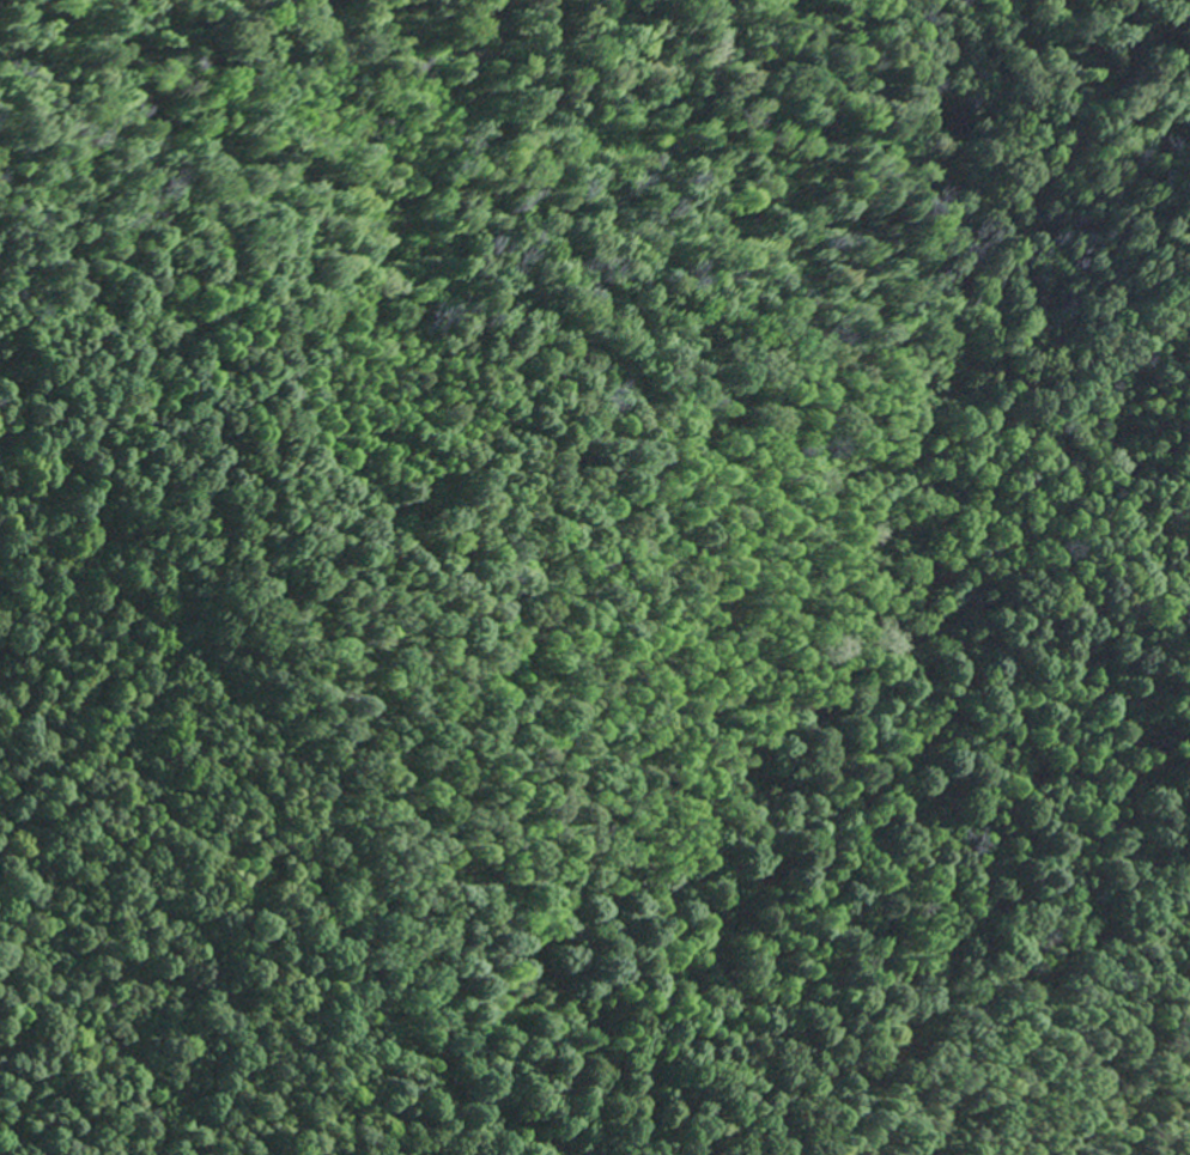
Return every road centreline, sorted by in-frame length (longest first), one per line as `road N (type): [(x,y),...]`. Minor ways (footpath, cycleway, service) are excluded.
road 1 (track): [(1189,948),(1171,944),(1094,855),(1100,796),(1152,744),(1189,564),(1171,423)]

